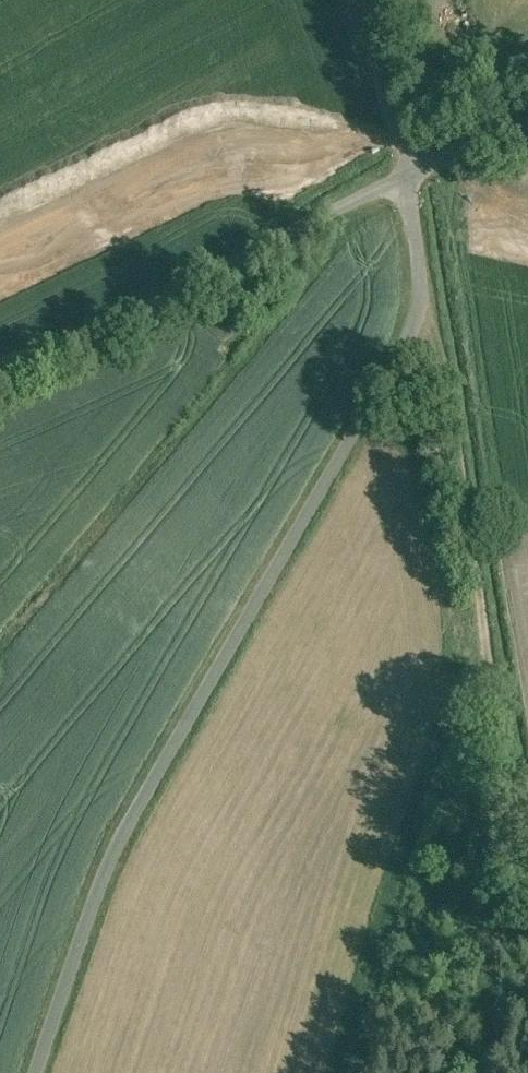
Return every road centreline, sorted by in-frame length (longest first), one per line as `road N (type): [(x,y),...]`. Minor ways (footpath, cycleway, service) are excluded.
road 1 (unclassified): [(420,148),(412,309),(103,881),(37,1072)]
road 2 (track): [(412,309),(527,937)]
road 3 (unclassified): [(0,358),(420,148)]
road 4 (unclassified): [(365,0),(420,148)]

